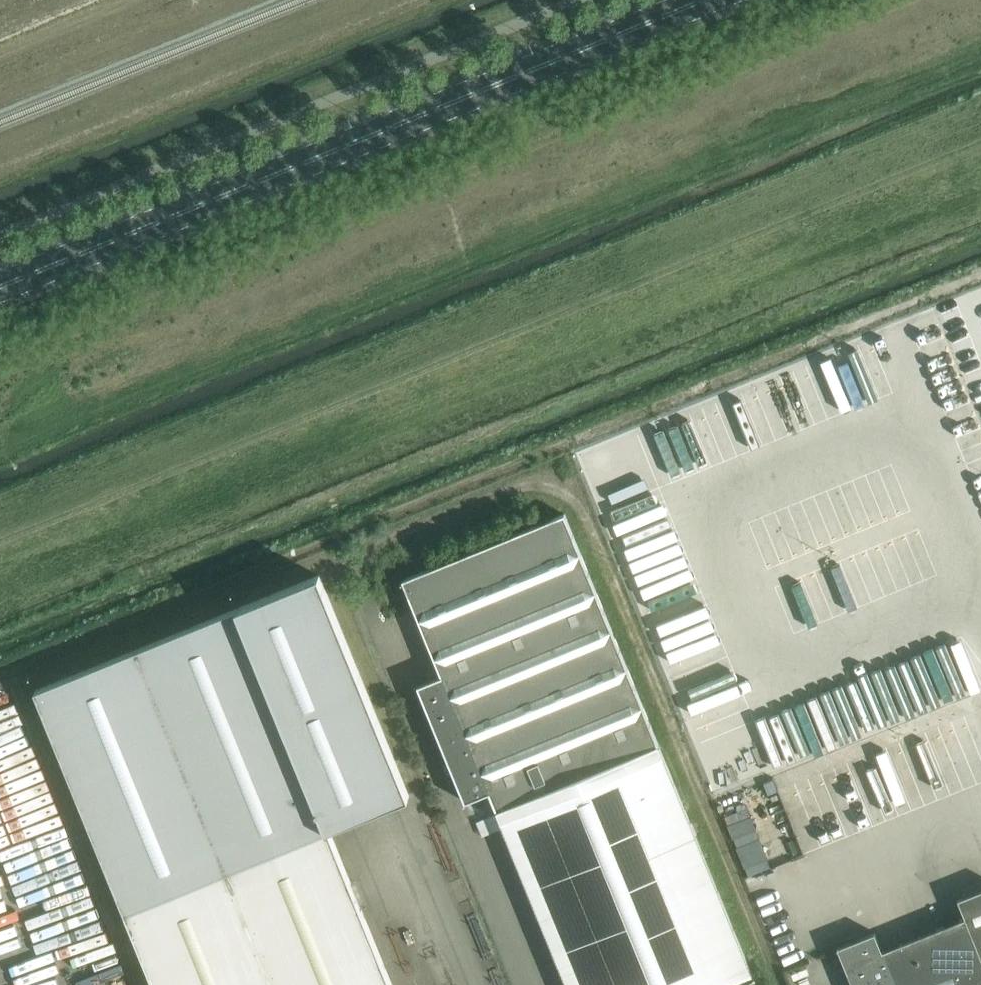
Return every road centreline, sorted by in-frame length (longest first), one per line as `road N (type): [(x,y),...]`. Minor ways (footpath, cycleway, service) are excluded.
road 1 (tertiary): [(0,285),(700,0)]

